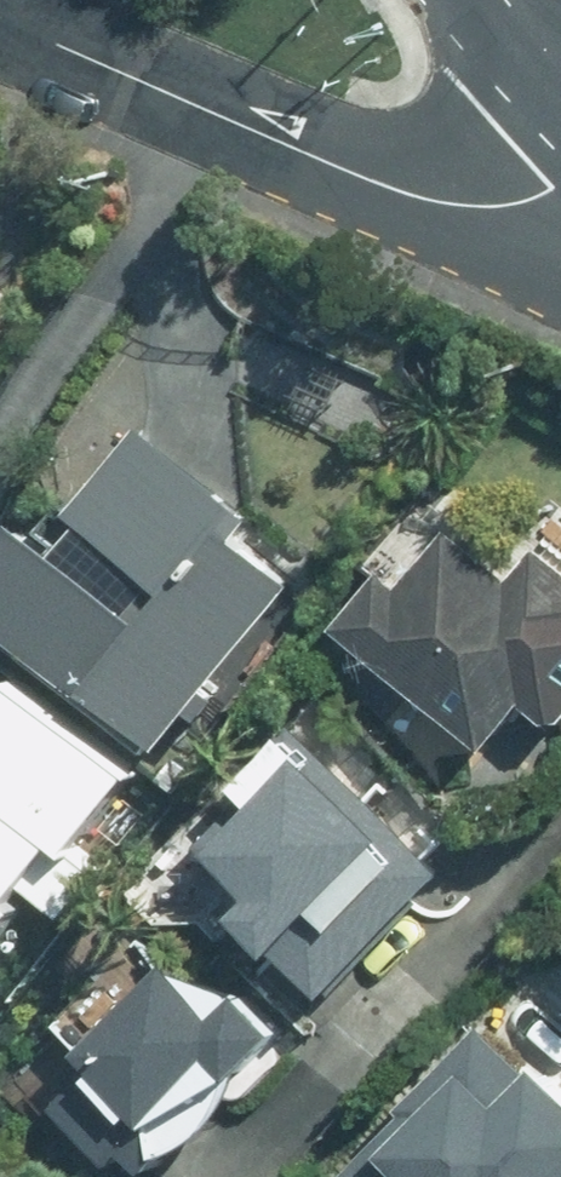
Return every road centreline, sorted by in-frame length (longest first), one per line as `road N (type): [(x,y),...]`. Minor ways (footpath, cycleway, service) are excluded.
road 1 (residential): [(560,188),(490,195),(395,183),(0,30)]

